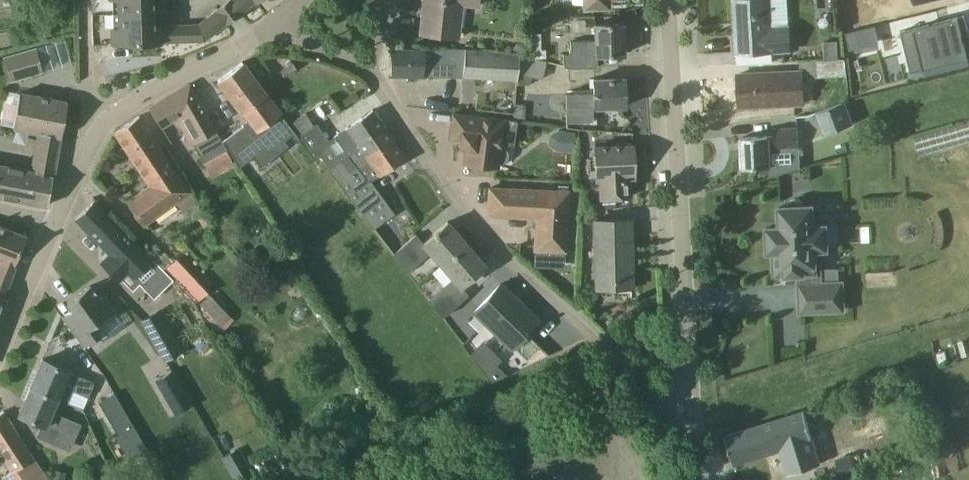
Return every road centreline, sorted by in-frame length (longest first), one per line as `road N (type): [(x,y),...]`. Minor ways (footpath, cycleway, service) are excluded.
road 1 (residential): [(682,419),(462,207),(369,70)]
road 2 (residential): [(682,419),(662,0)]
road 3 (residential): [(94,137),(142,95),(274,24)]
road 4 (residential): [(94,137),(91,0)]
road 5 (residential): [(0,335),(54,218)]

